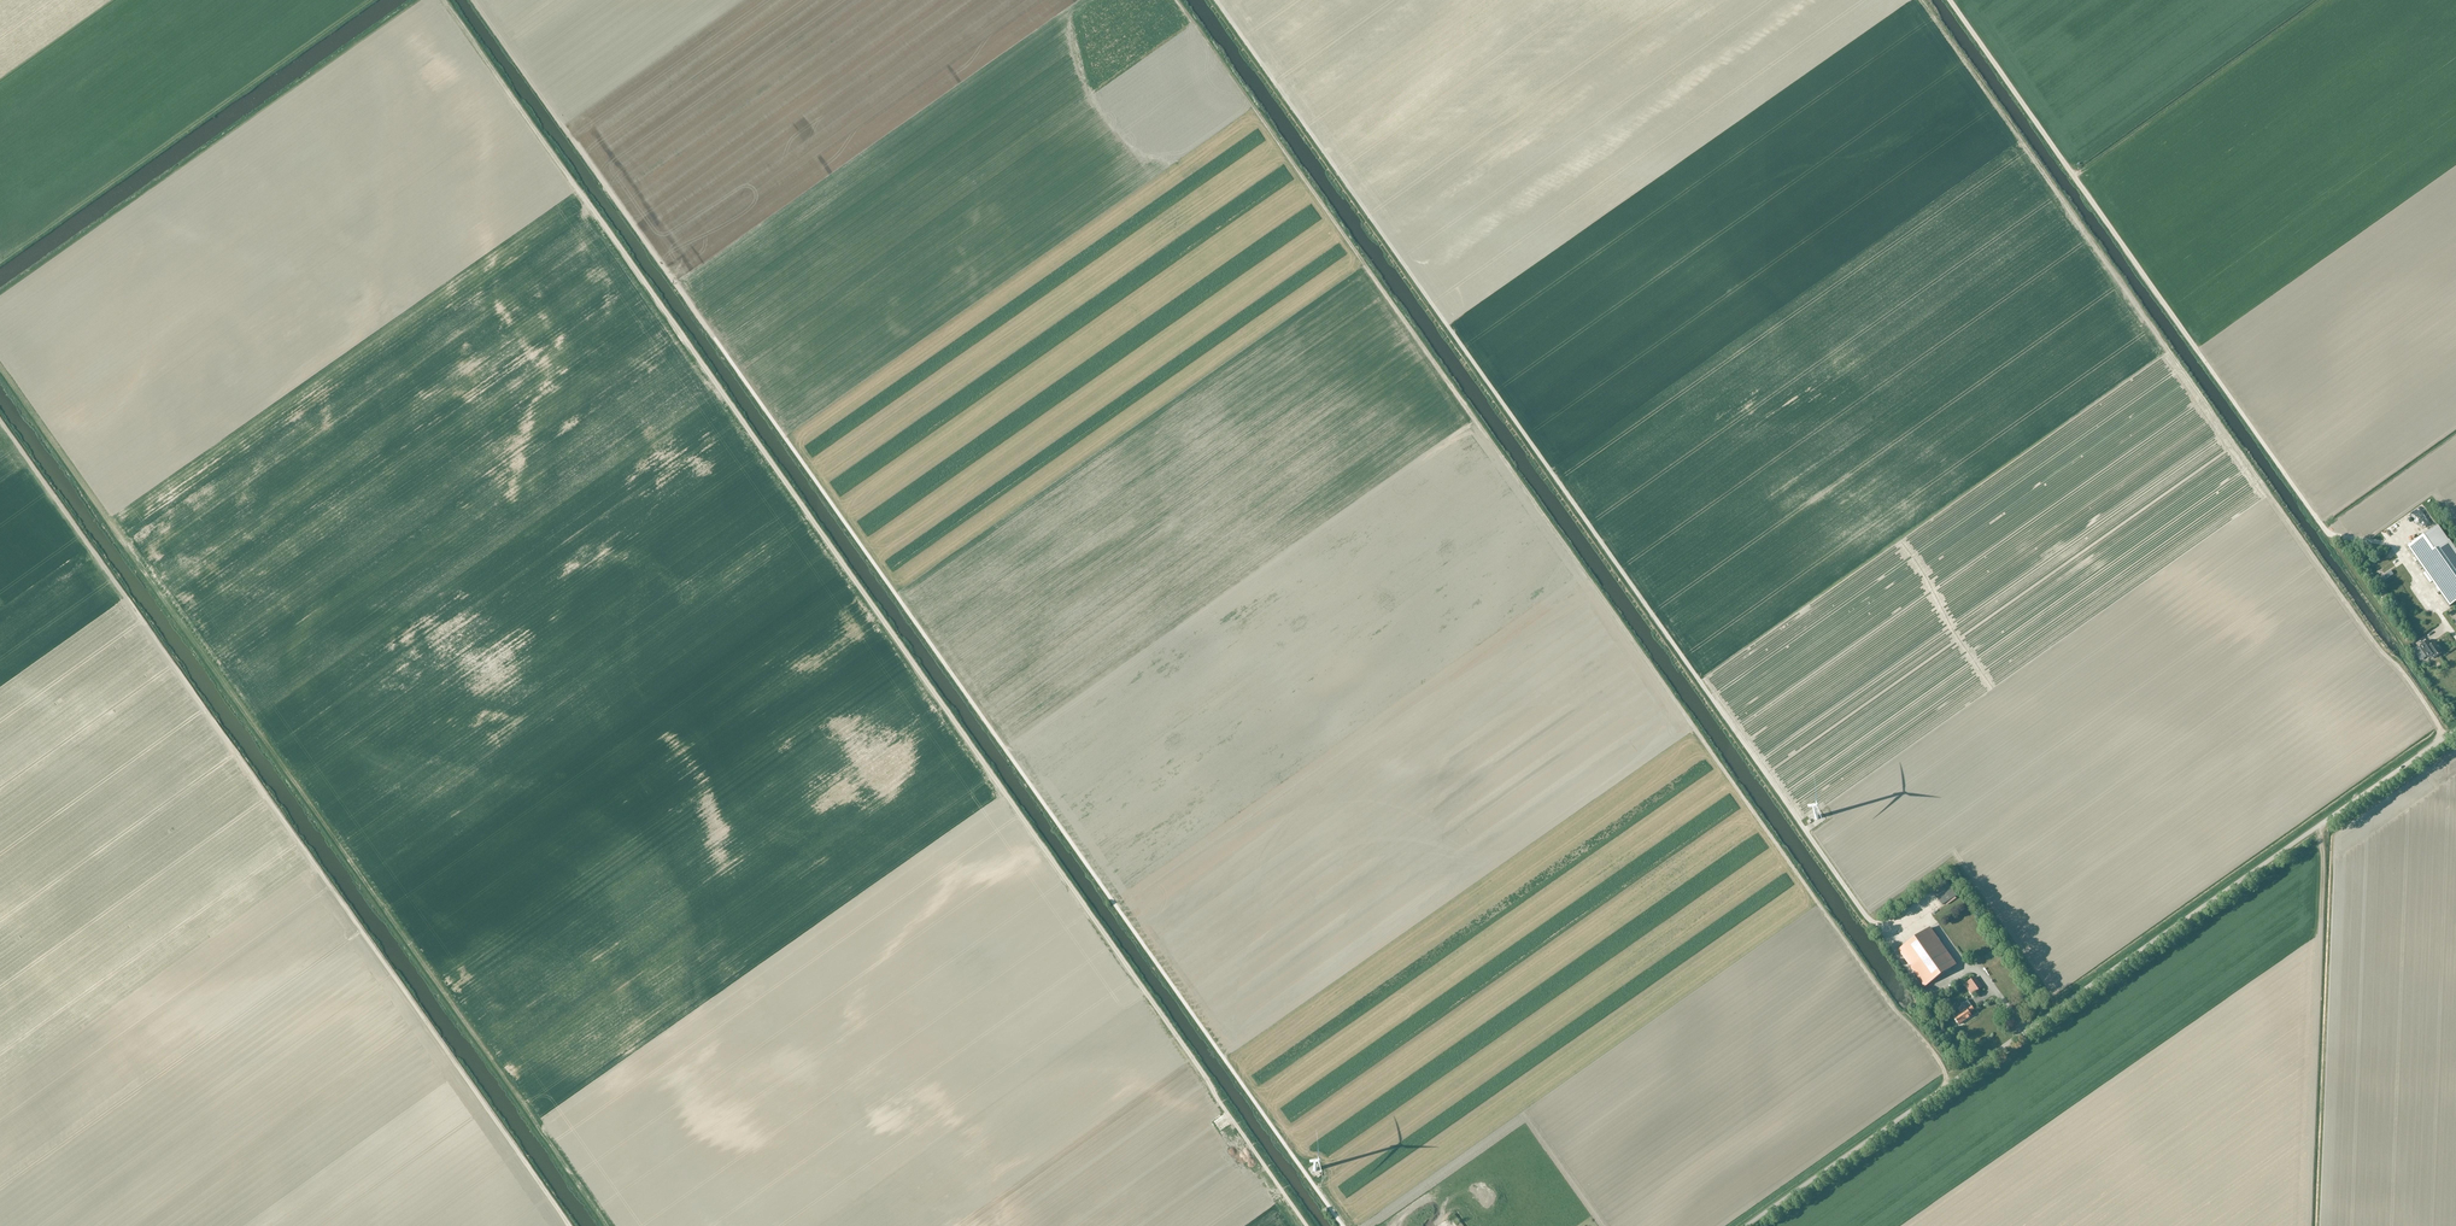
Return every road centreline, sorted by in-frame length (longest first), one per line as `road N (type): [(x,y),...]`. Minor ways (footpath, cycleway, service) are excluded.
road 1 (unclassified): [(1747,1225),(2455,731)]

